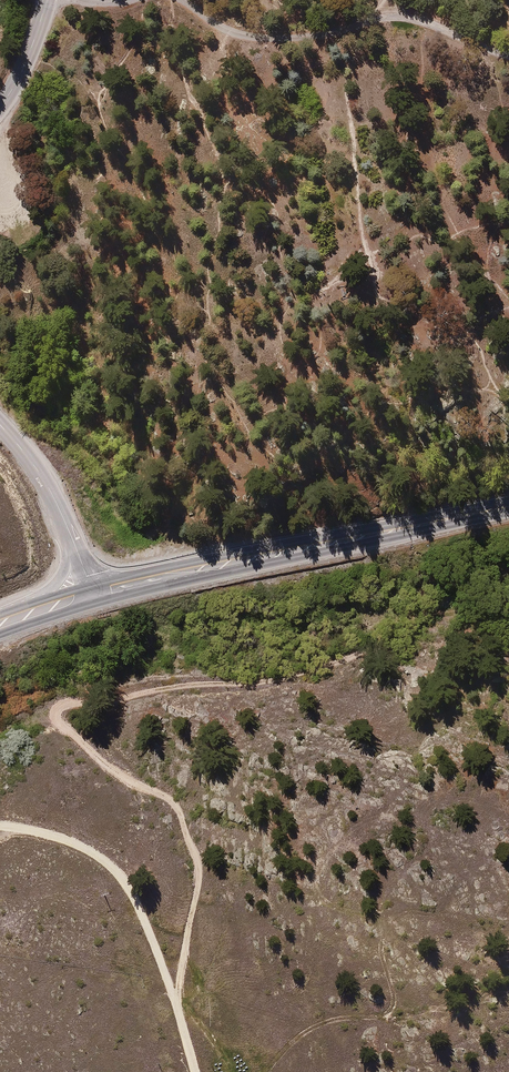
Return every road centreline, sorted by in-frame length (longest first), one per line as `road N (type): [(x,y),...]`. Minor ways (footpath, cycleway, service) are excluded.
road 1 (track): [(178,1011),(199,868),(177,806),(105,765),(59,722),(57,710),(185,685),(256,683),(369,650)]
road 2 (primary): [(508,505),(91,589)]
road 3 (residential): [(508,51),(396,12),(310,37),(270,37),(233,30),(184,0)]
road 4 (residential): [(91,589),(48,486),(0,424)]

